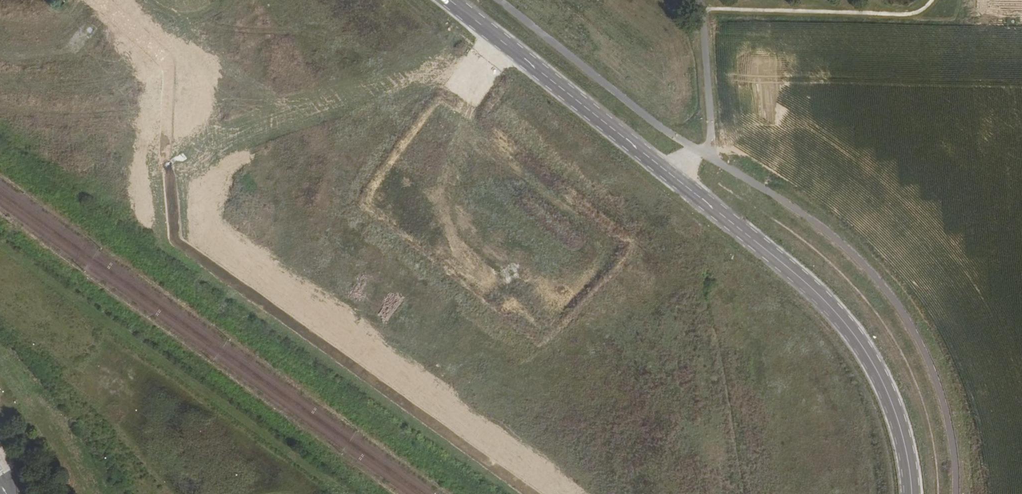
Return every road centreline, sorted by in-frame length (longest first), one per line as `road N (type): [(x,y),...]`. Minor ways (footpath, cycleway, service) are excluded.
road 1 (tertiary): [(450,0),(731,222)]
road 2 (tertiary): [(910,493),(892,405),(865,351),(809,285),(731,222)]
road 3 (unclassified): [(698,0),(715,159)]

